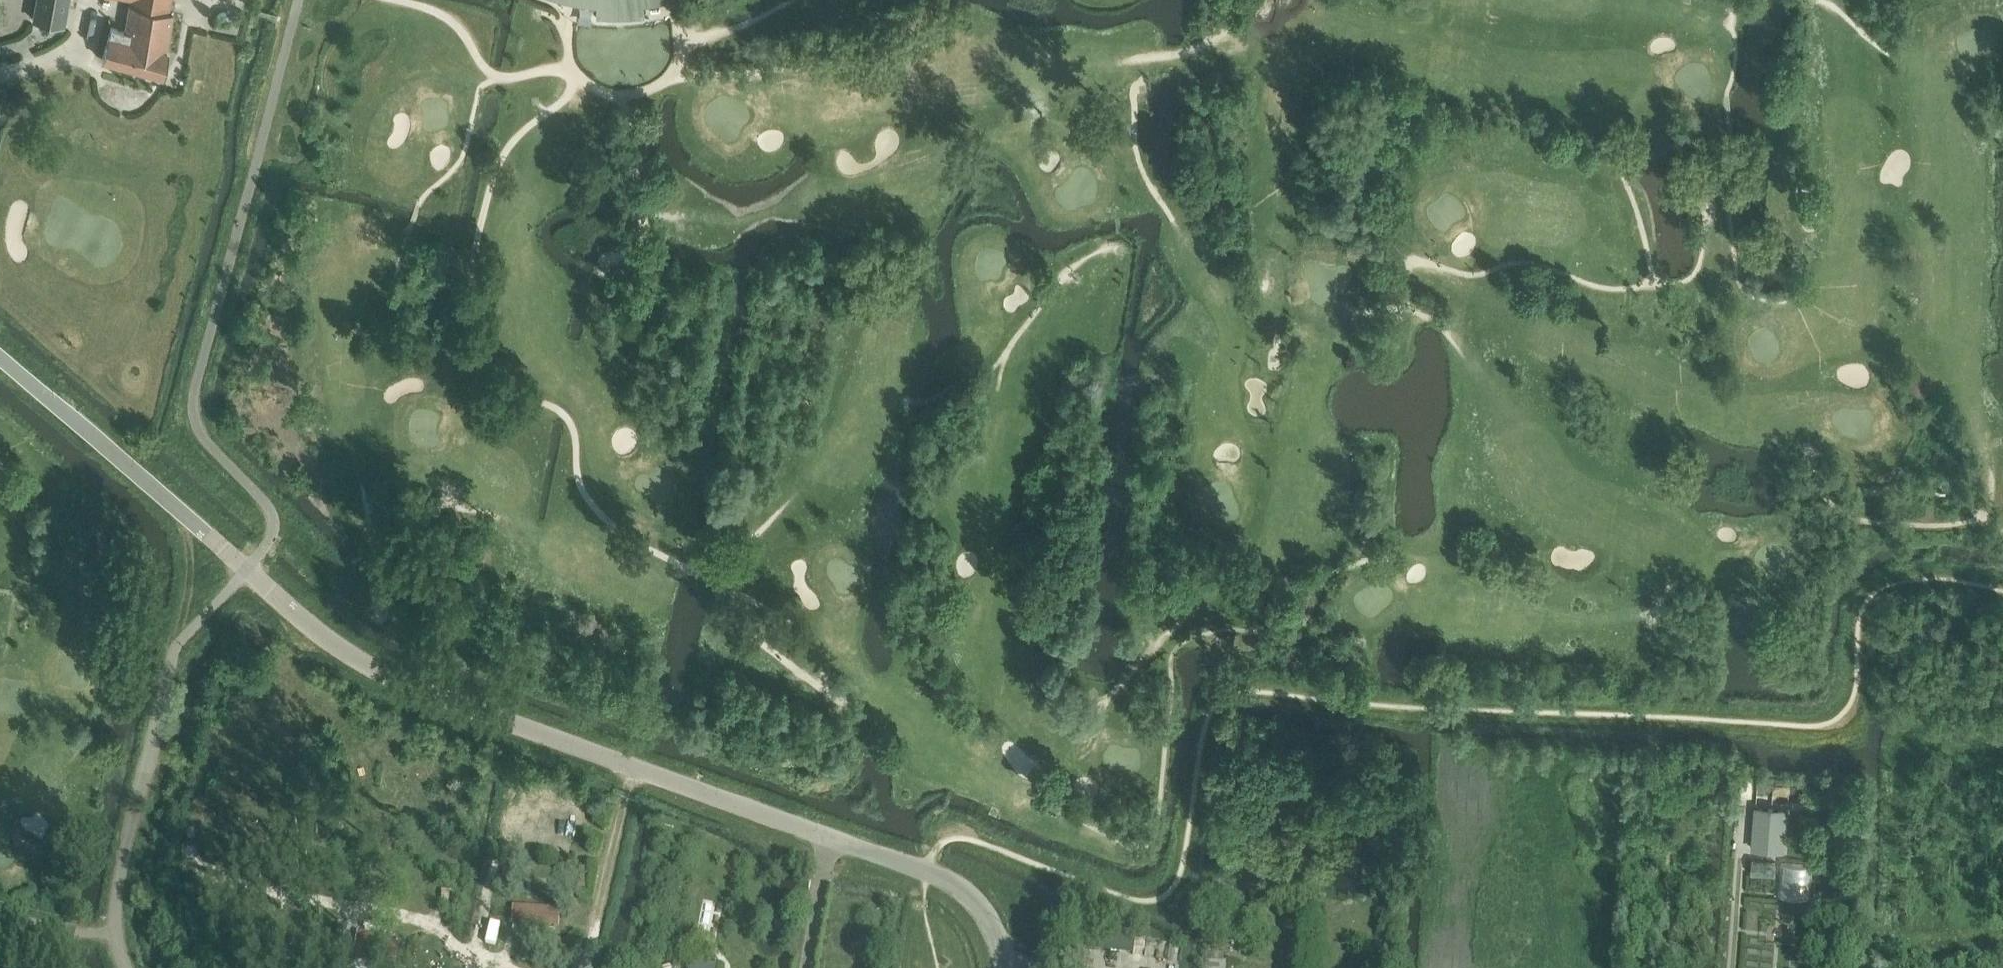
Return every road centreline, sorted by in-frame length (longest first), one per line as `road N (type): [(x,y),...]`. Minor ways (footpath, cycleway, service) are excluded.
road 1 (unclassified): [(1001,967),(988,916),(971,897),(909,863),(491,715),(358,658),(0,358)]

